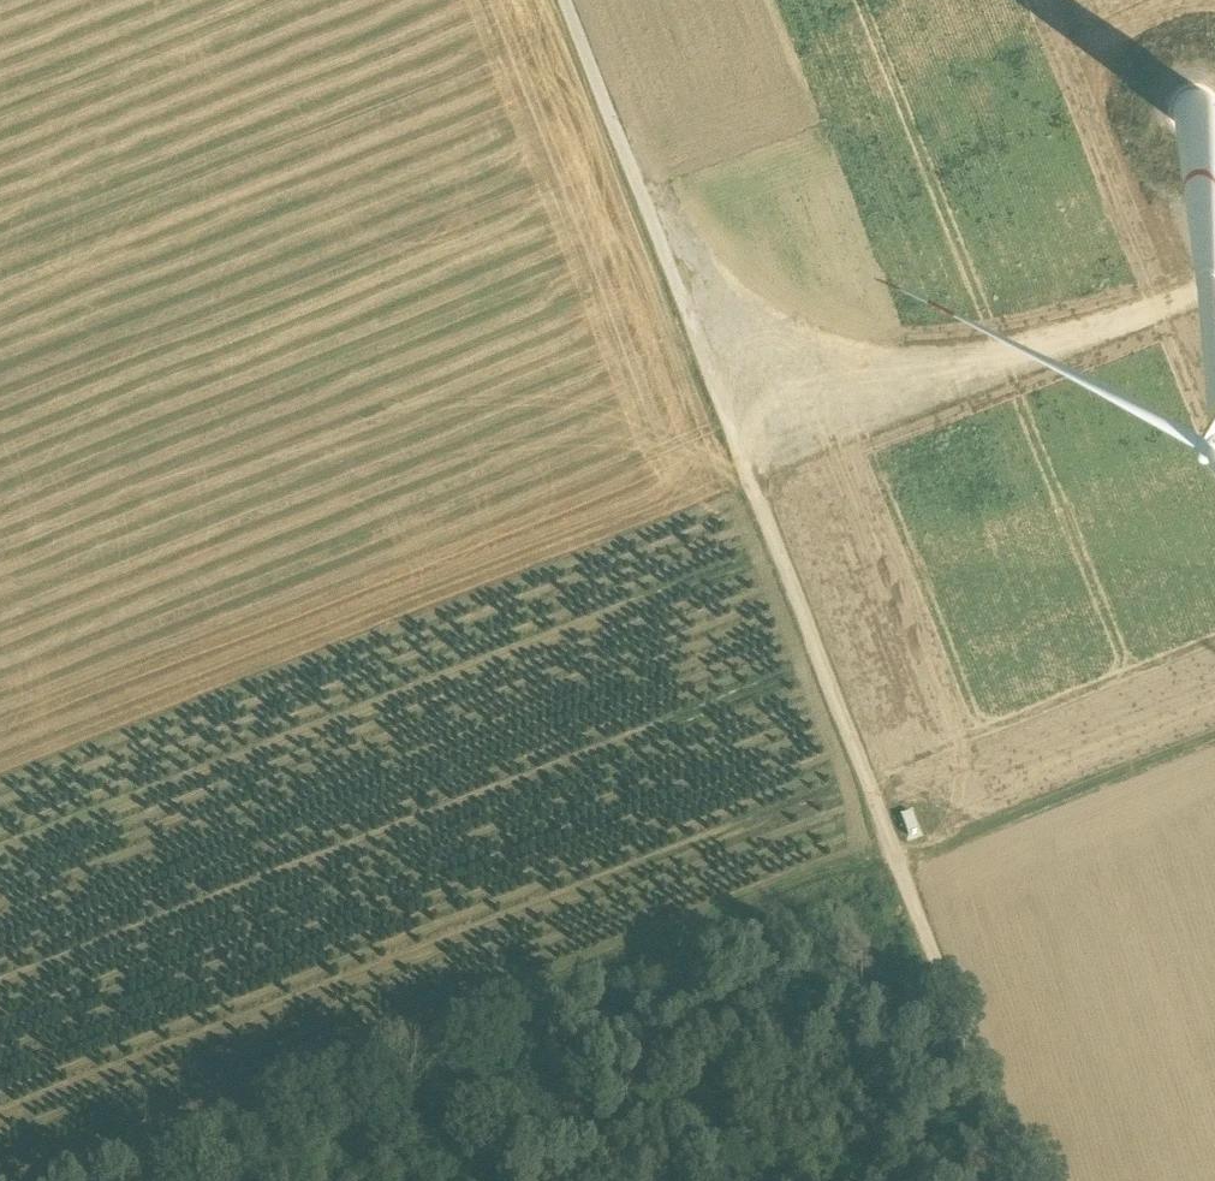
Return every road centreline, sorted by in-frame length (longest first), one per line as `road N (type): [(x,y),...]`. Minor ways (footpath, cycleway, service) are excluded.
road 1 (track): [(570,0),(746,438),(889,841),(1025,1180)]
road 2 (track): [(27,1180),(889,841)]
road 3 (track): [(746,438),(1214,252)]
road 4 (track): [(900,868),(1214,743)]

